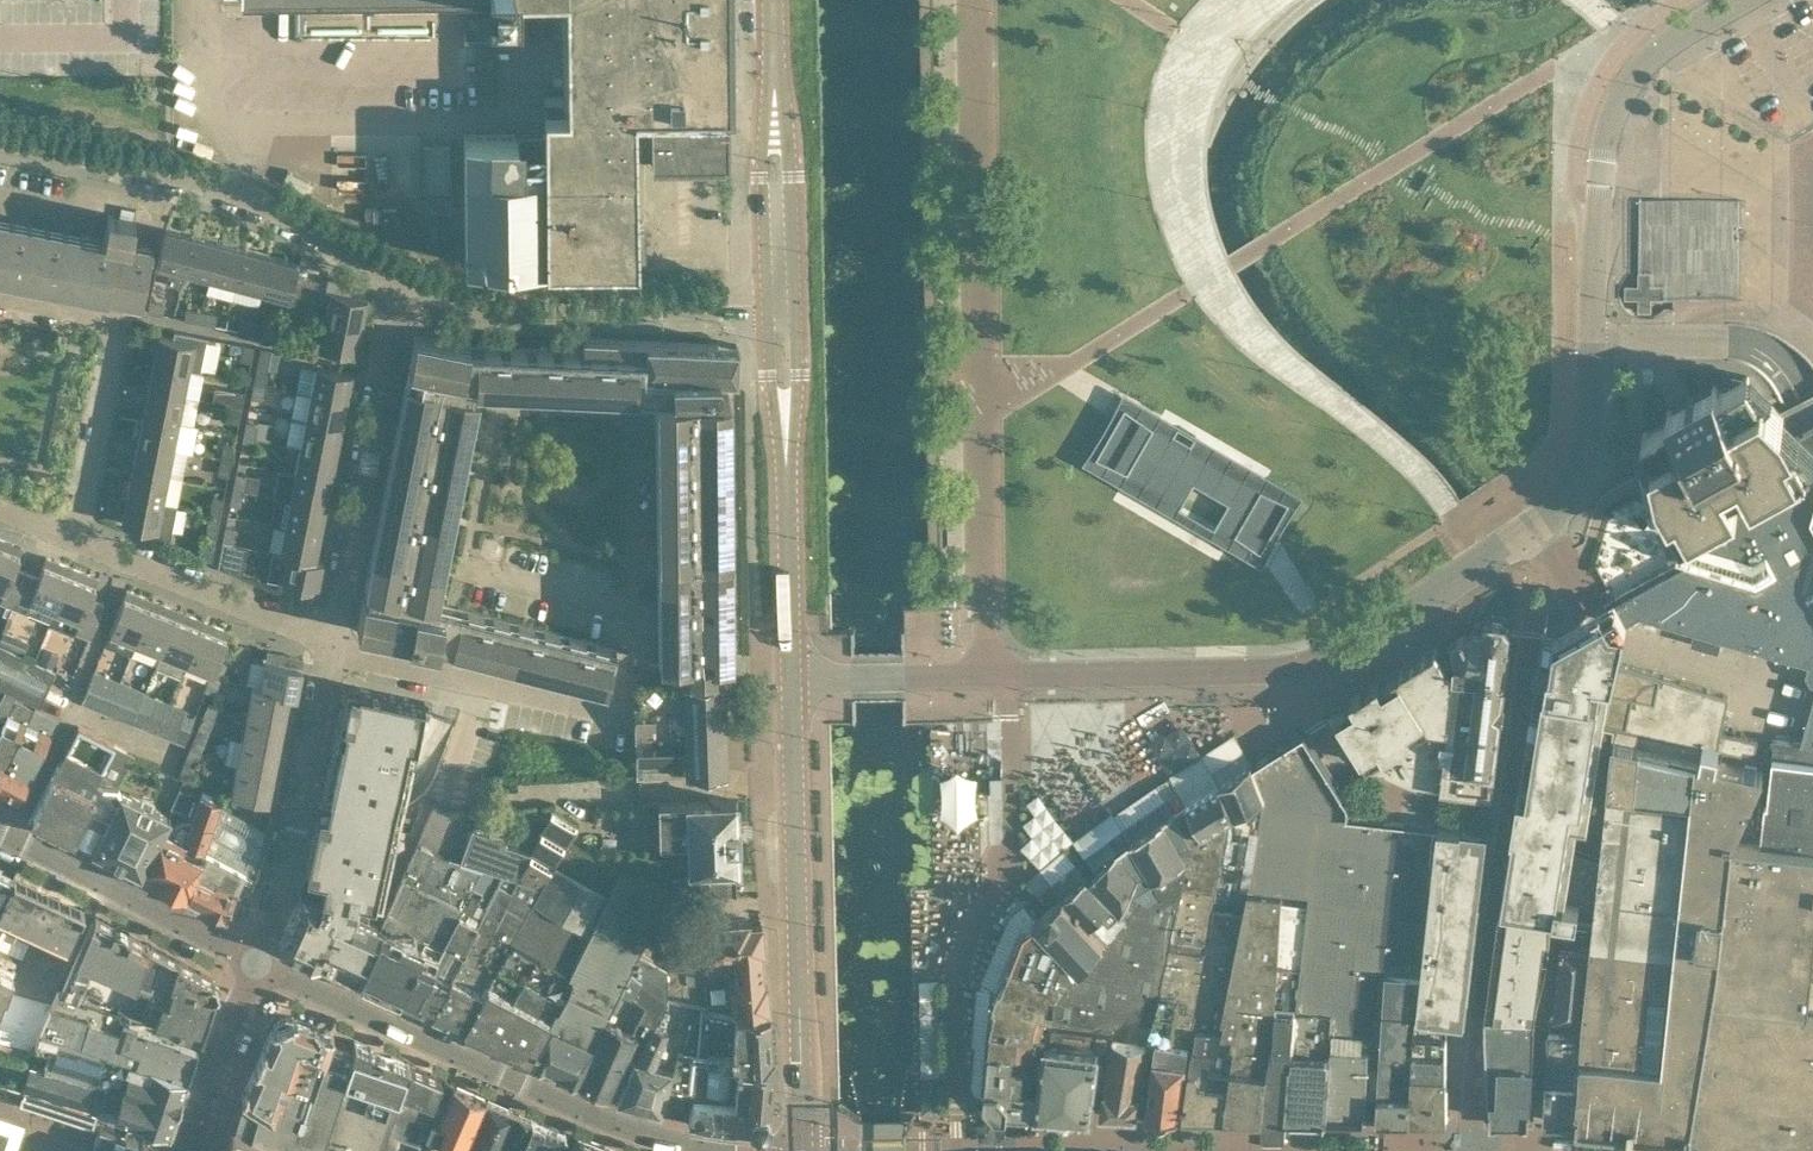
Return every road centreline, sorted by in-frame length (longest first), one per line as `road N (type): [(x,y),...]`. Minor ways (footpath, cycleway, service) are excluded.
road 1 (unclassified): [(791,679),(1297,666),(1346,649),(1559,508),(1583,460),(1592,398),(1603,173)]
road 2 (unclassified): [(257,963),(574,1107),(670,1140),(736,1150),(802,1147)]
road 3 (tertiary): [(802,1147),(791,679)]
road 4 (unclassified): [(0,141),(217,186),(405,283)]
road 5 (unclassified): [(768,311),(472,309),(405,283)]
road 6 (unclassified): [(336,644),(405,283)]
road 7 (unclassified): [(636,649),(617,710),(336,644)]
road 8 (unclassified): [(0,297),(107,318),(115,336),(78,538)]
road 9 (unclassified): [(257,963),(336,644)]
road 10 (unclassified): [(257,963),(0,833)]
road 11 (unclassified): [(78,538),(336,644)]
road 12 (unclassified): [(1739,0),(1644,61),(1611,123),(1603,173)]
road 13 (tertiary): [(776,90),(761,165),(768,311)]
road 14 (tertiary): [(795,311),(788,155),(776,90)]
road 15 (tertiary): [(791,679),(787,462)]
road 16 (residential): [(189,1150),(257,963)]
road 17 (tertiary): [(768,311),(771,385),(787,462)]
road 18 (tertiary): [(787,462),(795,311)]

